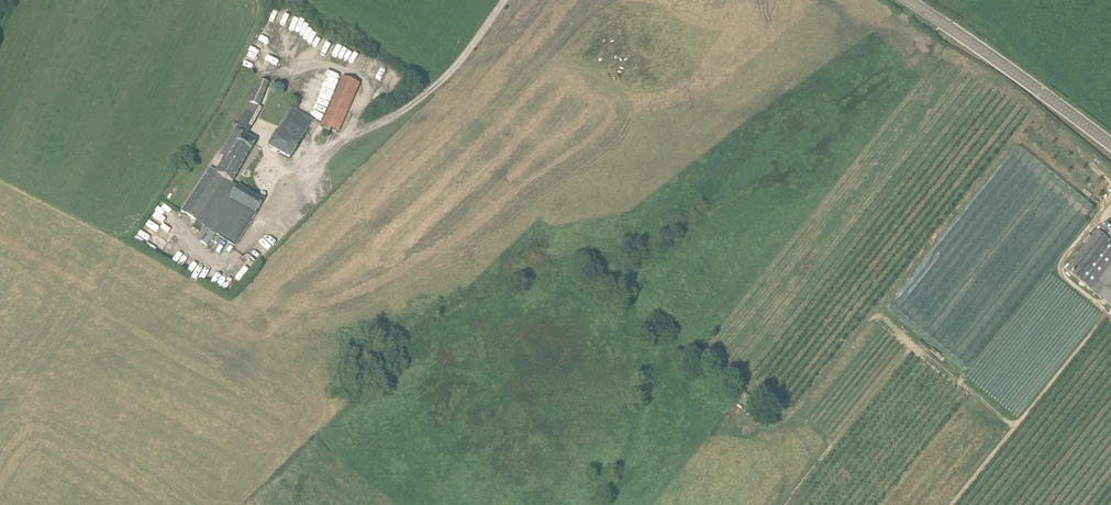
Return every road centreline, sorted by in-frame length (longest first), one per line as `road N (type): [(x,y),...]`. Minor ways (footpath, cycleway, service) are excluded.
road 1 (tertiary): [(1110,144),(907,0)]

